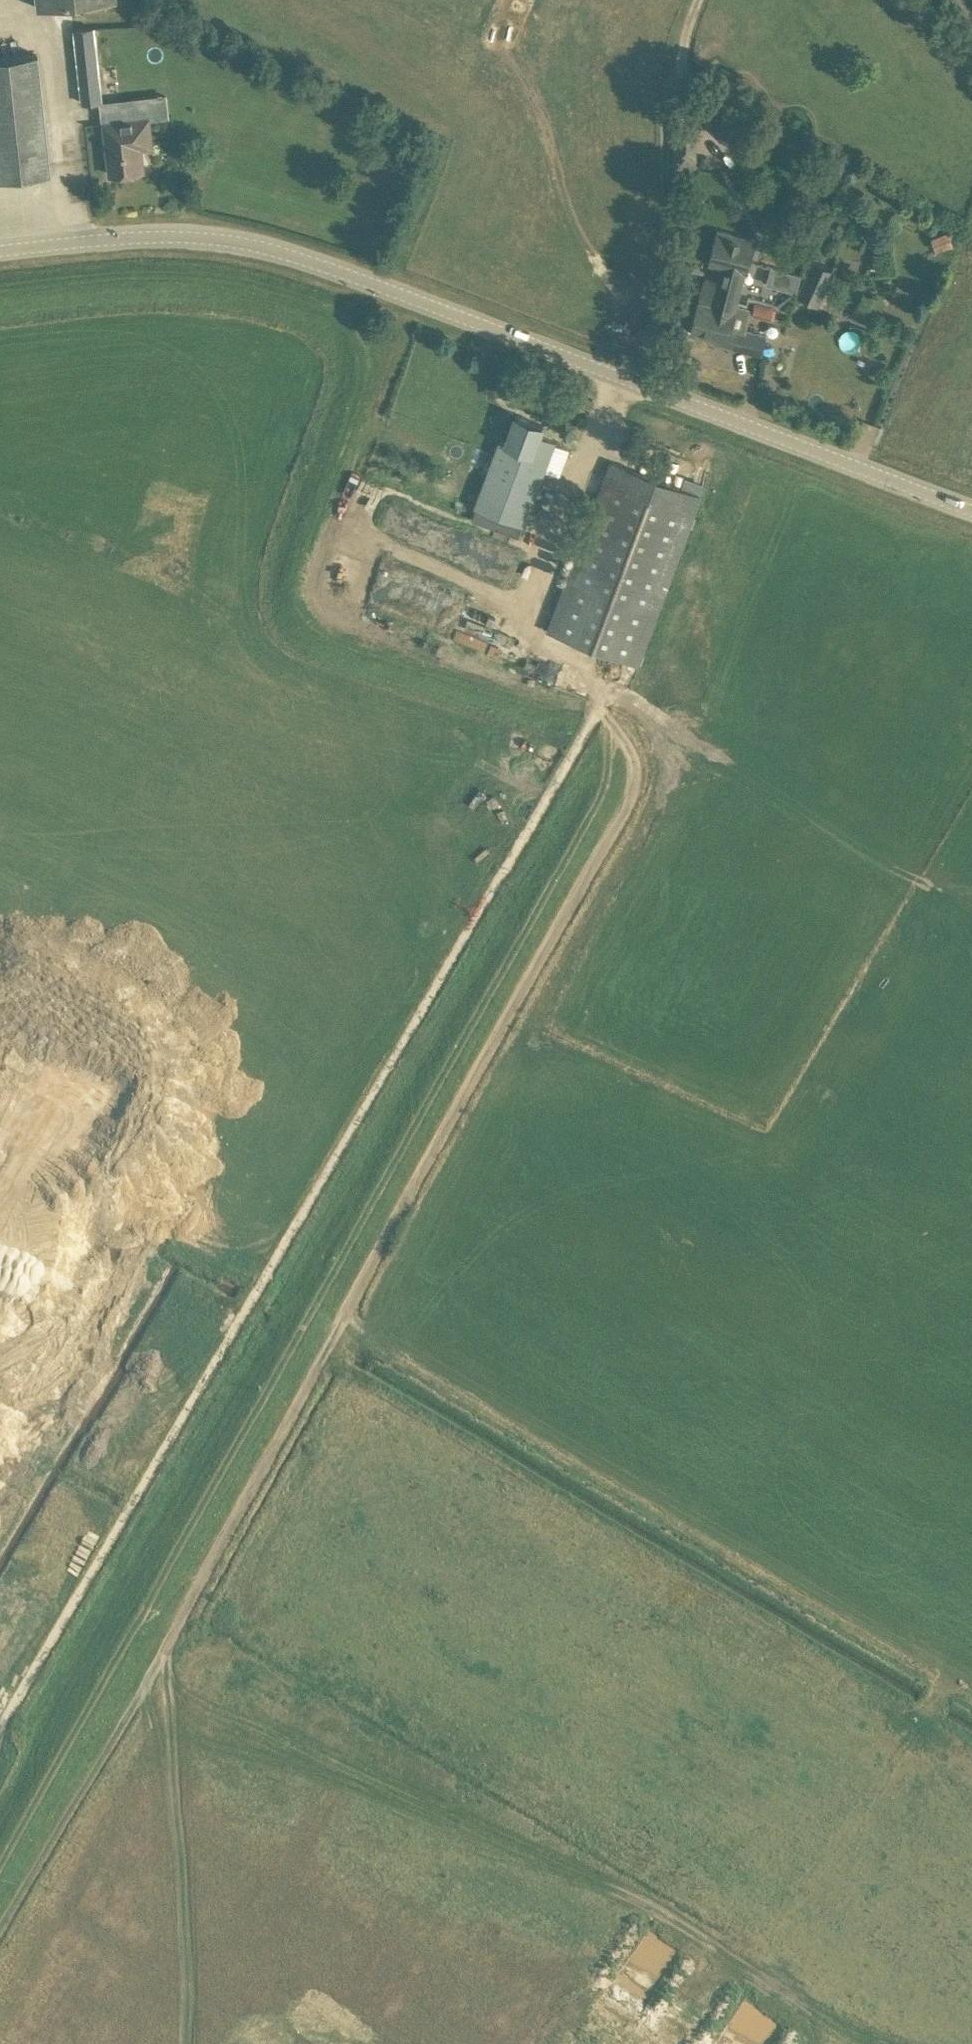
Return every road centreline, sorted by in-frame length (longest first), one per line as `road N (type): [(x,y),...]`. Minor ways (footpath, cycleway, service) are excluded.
road 1 (track): [(10,1711),(608,694),(503,636)]
road 2 (tertiary): [(971,506),(360,276),(242,240),(186,235),(0,253)]

